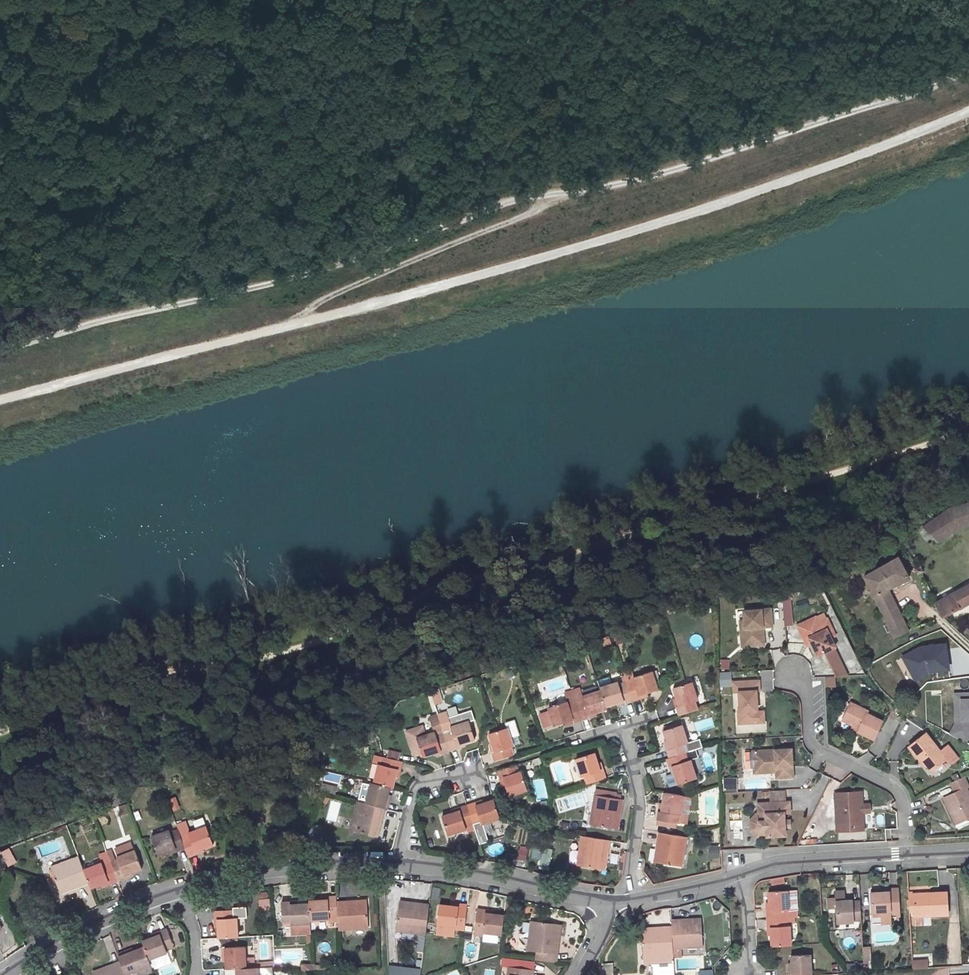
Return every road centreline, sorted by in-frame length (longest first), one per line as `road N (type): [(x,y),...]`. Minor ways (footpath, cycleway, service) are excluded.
road 1 (track): [(0,398),(571,249),(968,112)]
road 2 (track): [(968,72),(660,172),(513,197),(370,255),(103,317),(0,350)]
road 3 (track): [(555,196),(320,300),(304,321)]
road 4 (residential): [(905,857),(903,796),(810,741),(806,693),(793,675)]
road 5 (residential): [(572,743),(621,730),(640,800),(629,879),(614,904)]
road 6 (residential): [(396,866),(450,868),(614,904)]
road 7 (residential): [(184,890),(239,875),(396,866)]
road 8 (residential): [(10,974),(129,905),(184,890)]
road 9 (residential): [(738,875),(772,864),(905,857)]
road 10 (residential): [(482,770),(418,784),(396,866)]
road 11 (residential): [(614,904),(738,875)]

